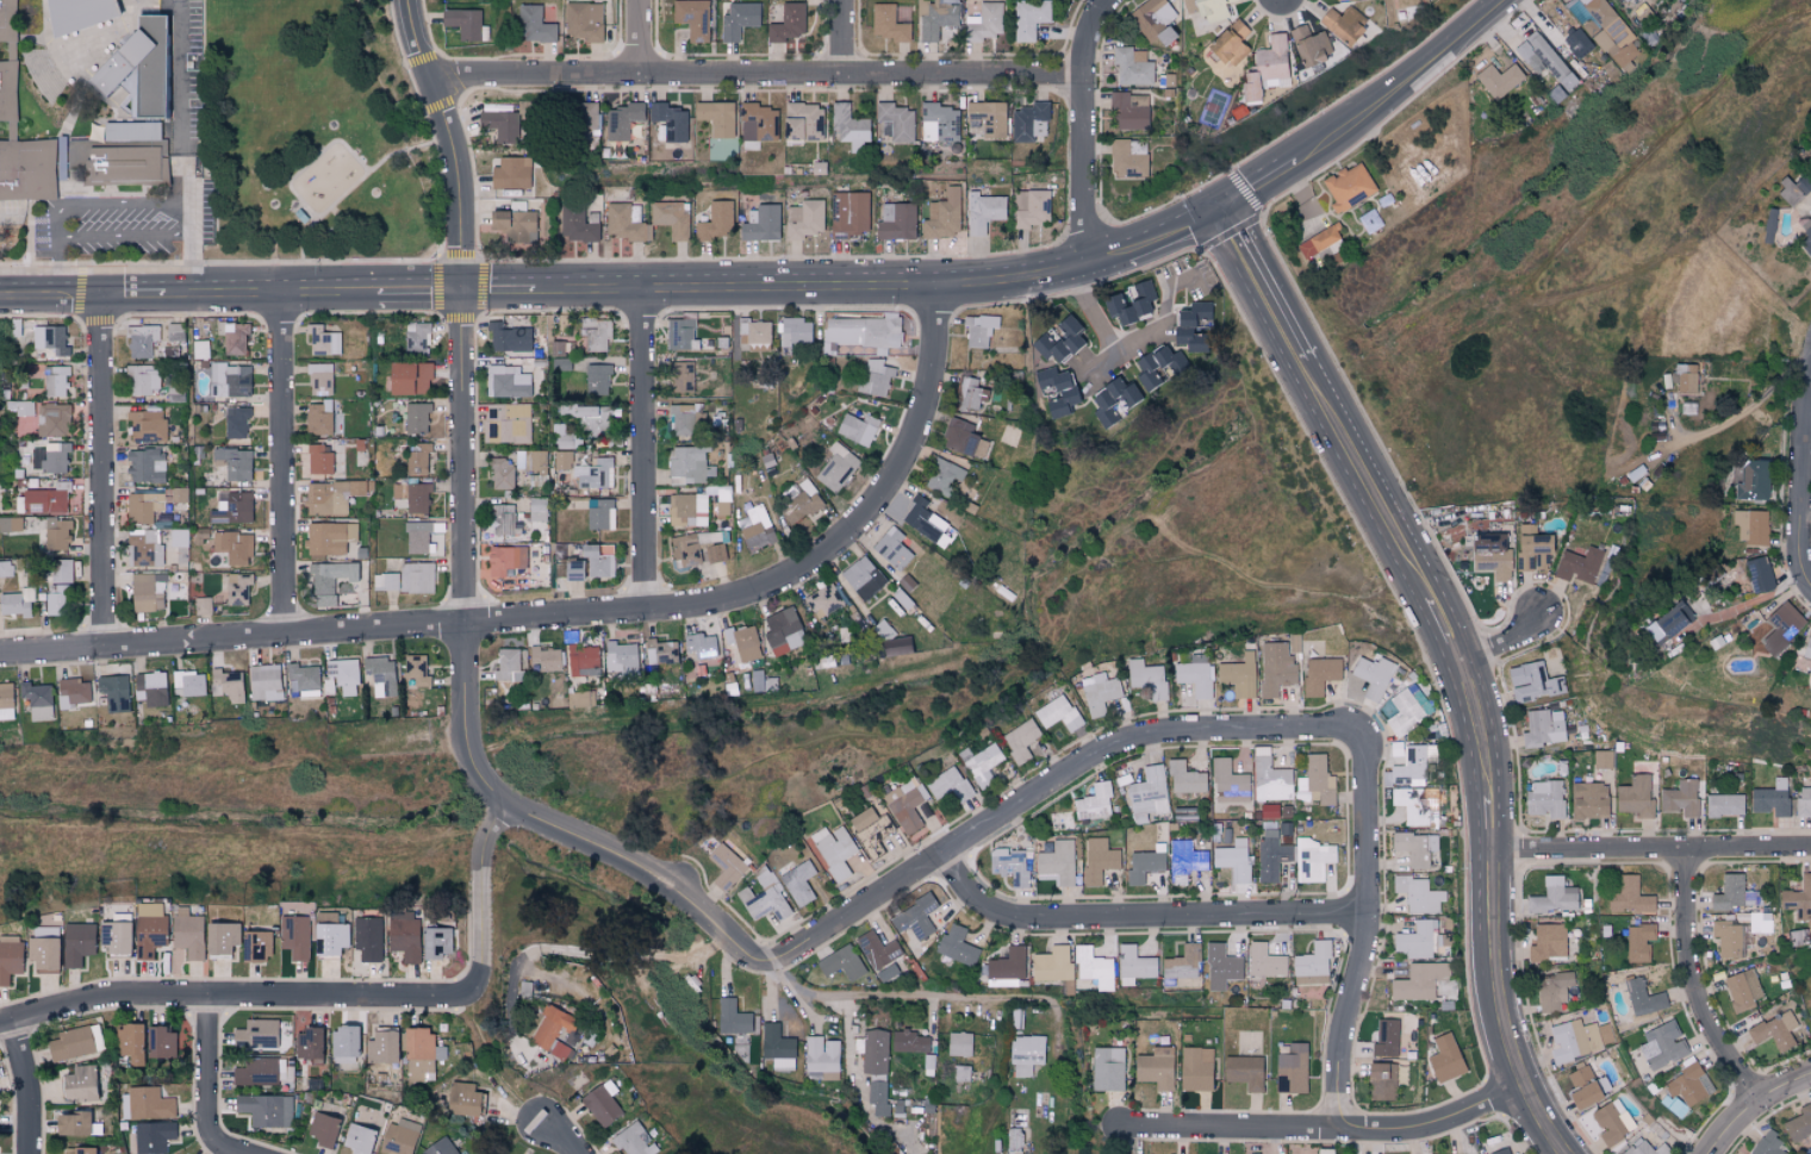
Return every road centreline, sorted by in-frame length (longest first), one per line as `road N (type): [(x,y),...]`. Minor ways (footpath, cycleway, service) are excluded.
road 1 (residential): [(0,654),(647,615),(770,591),(841,547),(898,478),(934,372),(940,287)]
road 2 (tertiary): [(1566,1153),(1524,1086),(1495,999),(1483,743),(1463,663),(1212,201)]
road 3 (residential): [(512,811),(673,887),(745,953),(770,963),(792,959),(1099,755),(1143,736),(1330,726),(1350,736)]
road 4 (residential): [(430,83),(645,73),(1085,77)]
road 5 (secondary): [(533,289),(981,286),(1085,260)]
road 6 (residential): [(512,811),(486,787),(471,755),(462,289)]
road 7 (residential): [(0,1027),(143,997),(473,996)]
road 8 (residential): [(944,860),(987,909),(1016,923),(1369,911)]
road 9 (residential): [(1121,1124),(1409,1129),(1524,1086)]
road 10 (residential): [(1338,1129),(1338,1049),(1369,911),(1358,744),(1350,736)]
road 11 (residential): [(110,649),(101,294)]
road 12 (residential): [(287,638),(279,292)]
road 13 (residential): [(647,615),(641,288)]
road 14 (residential): [(1489,849),(1810,848)]
road 15 (residential): [(462,289),(459,163),(405,0)]
road 16 (secondary): [(101,294),(379,291)]
road 17 (residential): [(1756,1102),(1697,1008),(1687,973),(1685,848)]
road 18 (residential): [(1085,260),(1085,77),(1089,44),(1113,0)]
road 19 (secondary): [(1294,152),(1392,94),(1510,0)]
road 20 (residential): [(473,996),(483,837),(512,811)]
road 21 (residential): [(243,1153),(214,1134),(210,998)]
road 22 (residential): [(1810,587),(1803,560),(1810,424)]
road 23 (secondary): [(1085,260),(1212,201)]
road 24 (residential): [(30,1153),(31,1090),(13,1024)]
road 25 (residential): [(1710,1153),(1756,1102),(1810,1078)]

